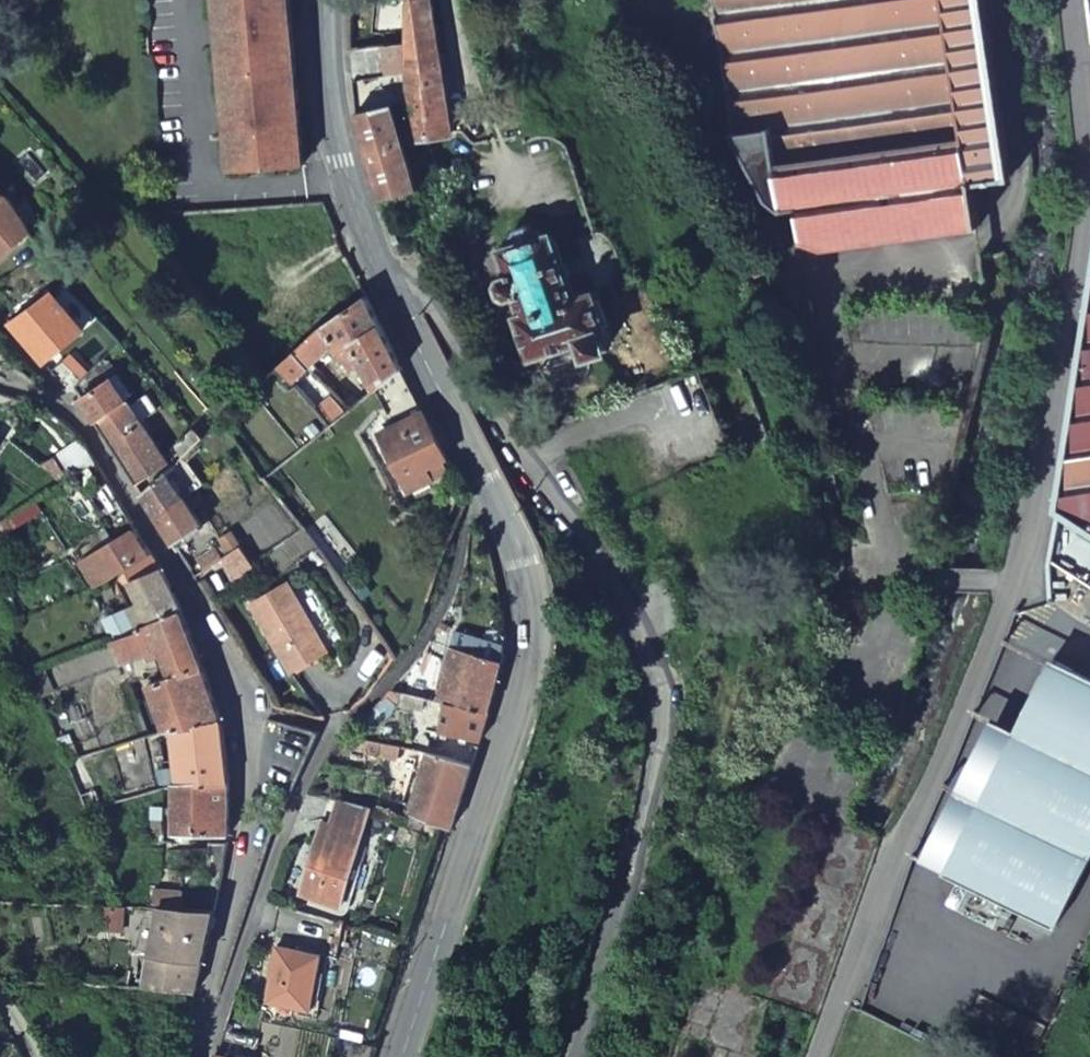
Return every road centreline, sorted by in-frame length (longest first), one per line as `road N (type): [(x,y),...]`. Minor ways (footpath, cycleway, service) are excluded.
road 1 (residential): [(391,289),(413,288),(433,310),(613,589),(658,694),(661,734),(579,1056)]
road 2 (secondary): [(391,289),(518,551),(532,615),(515,713),(401,1056)]
road 3 (residential): [(193,1056),(246,838),(247,729),(237,694),(193,598),(78,424),(56,404),(0,381)]
road 4 (secondary): [(324,0),(330,111),(391,289)]

